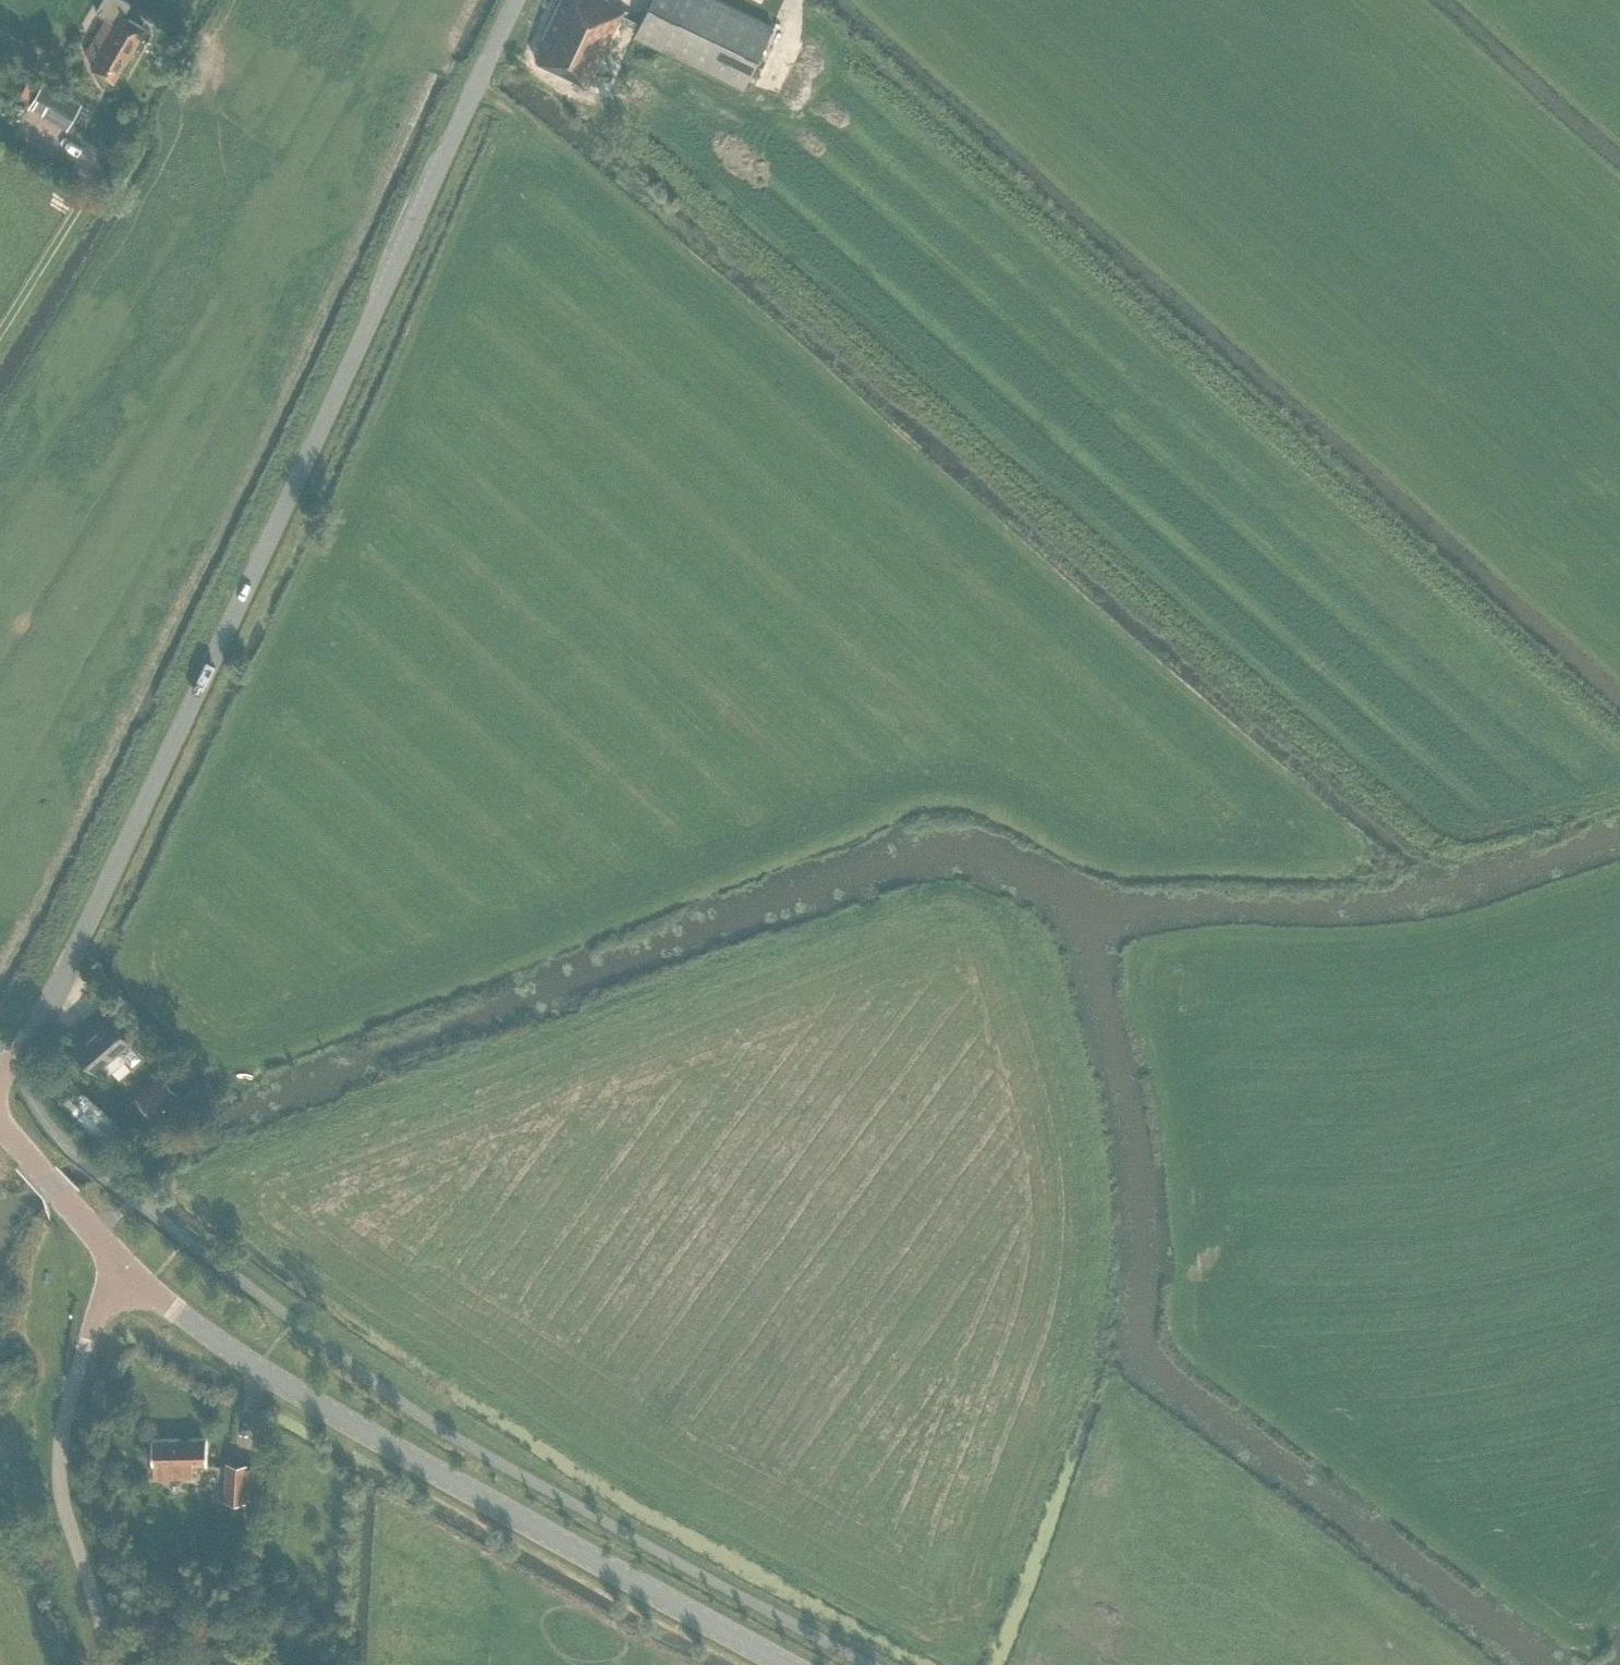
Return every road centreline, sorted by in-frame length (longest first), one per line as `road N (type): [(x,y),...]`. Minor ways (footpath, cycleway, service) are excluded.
road 1 (unclassified): [(0,1073),(48,1006),(519,0)]
road 2 (tertiary): [(786,1664),(296,1393),(127,1271)]
road 3 (unclassified): [(109,1664),(65,1510),(62,1437),(89,1331),(127,1271)]
road 4 (tertiary): [(127,1271),(0,1126)]

